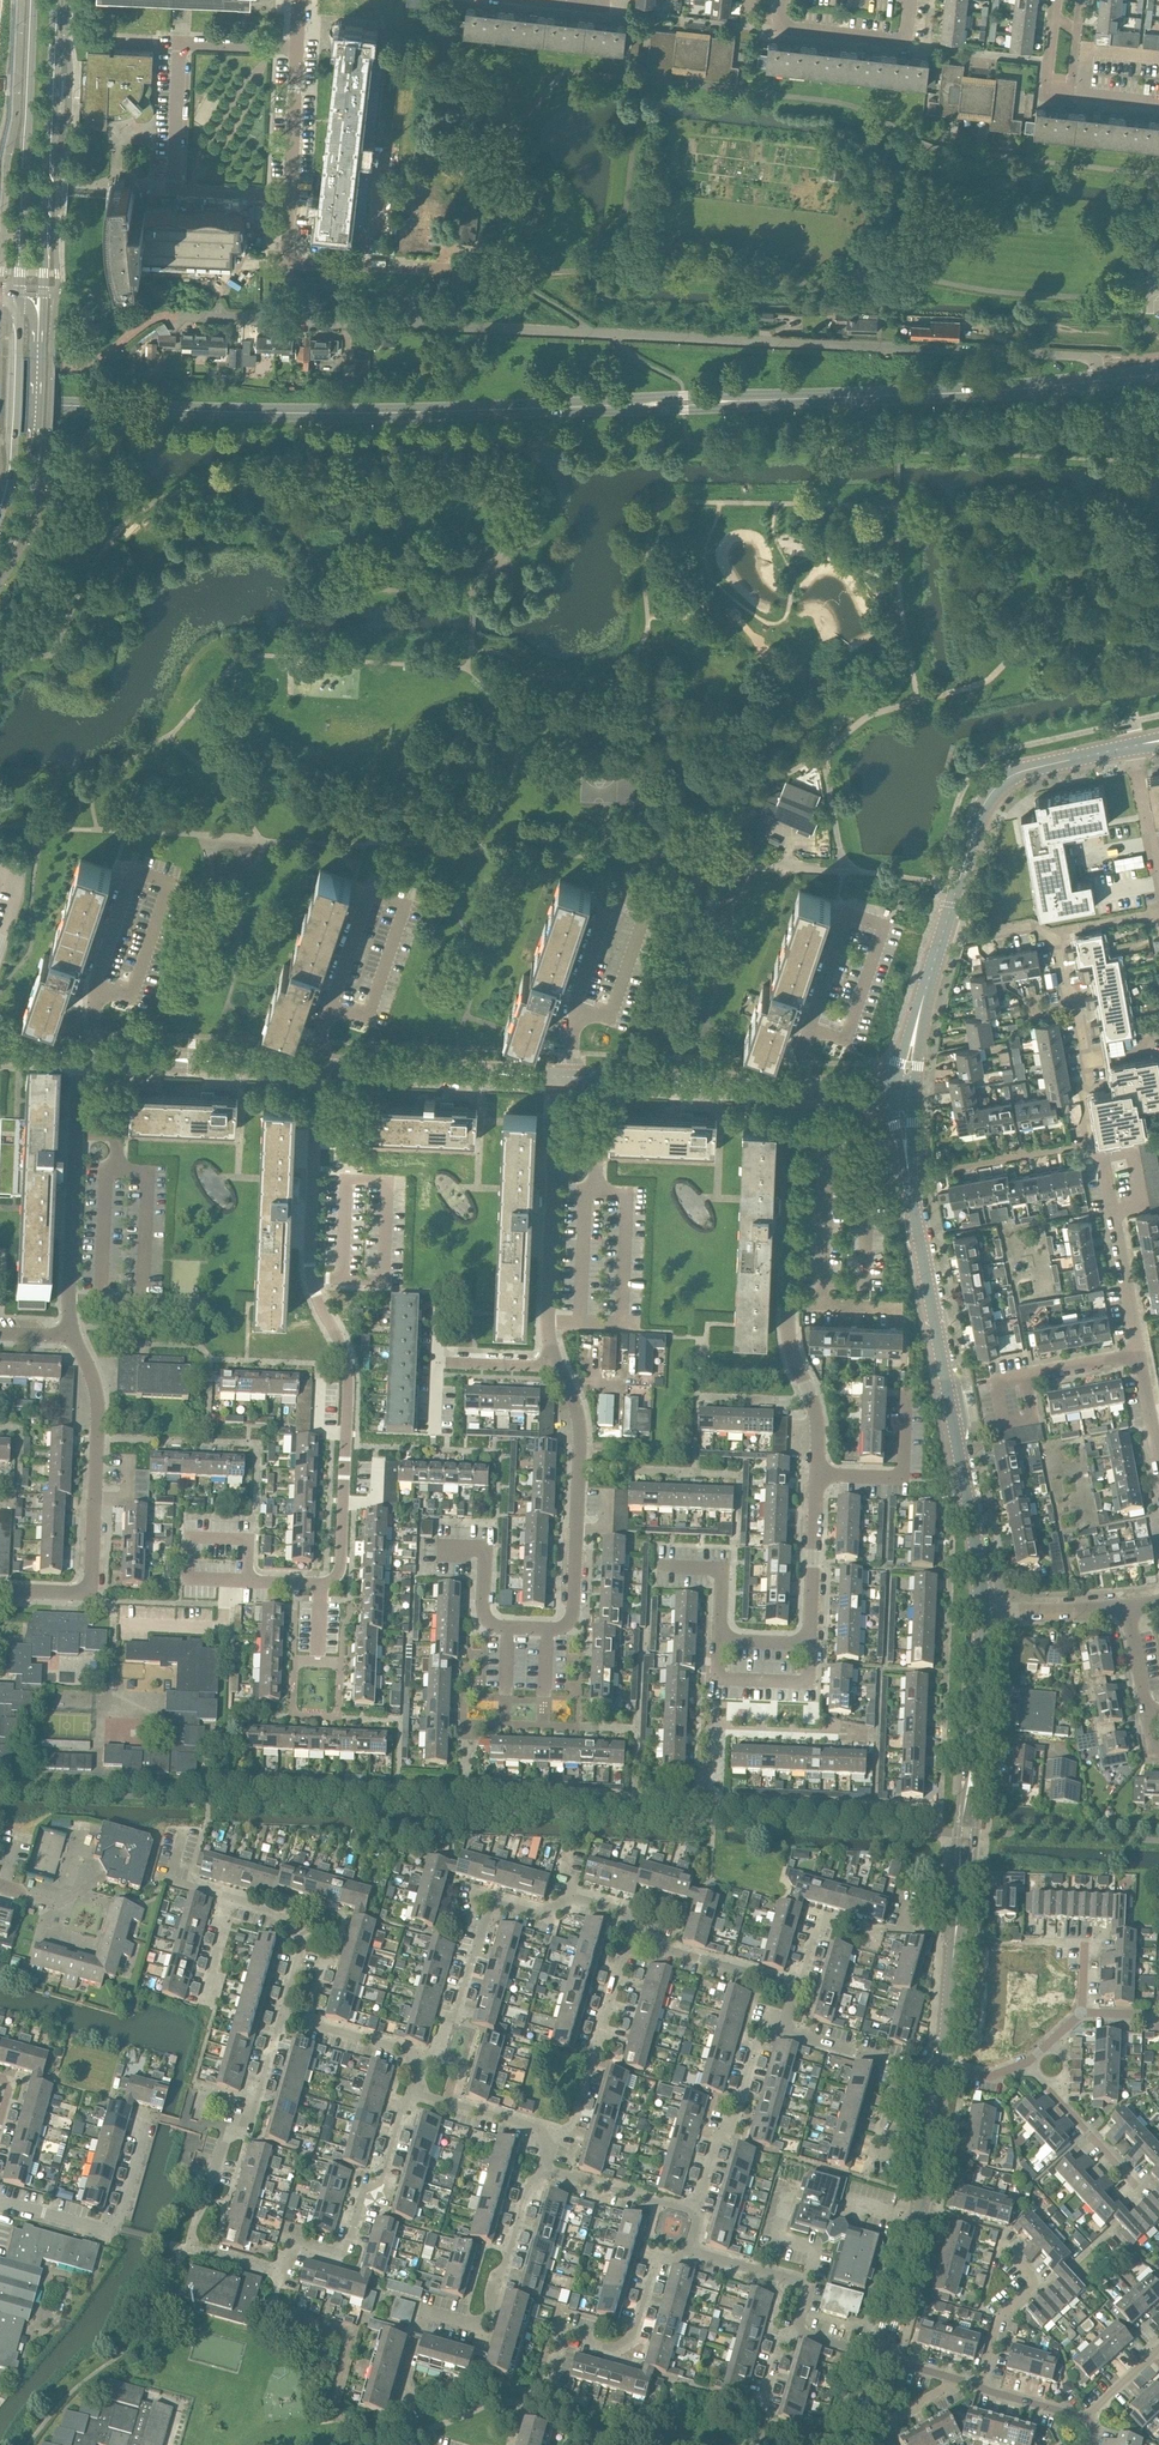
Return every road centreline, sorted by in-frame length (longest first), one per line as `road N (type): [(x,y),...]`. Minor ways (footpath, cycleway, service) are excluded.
road 1 (tertiary): [(0,403),(347,415),(989,392),(1107,380)]
road 2 (residential): [(1091,358),(179,313)]
road 3 (tertiary): [(983,1611),(904,1140),(904,1091)]
road 4 (residential): [(321,1587),(342,1576),(348,1367),(310,1275),(316,1142)]
road 5 (residential): [(289,193),(172,190),(172,180),(178,40),(294,45)]
road 6 (residential): [(410,2091),(384,2182),(364,2191),(346,2251),(289,2241),(280,2273),(188,2248)]
road 7 (residential): [(0,1592),(91,1595),(97,1399),(71,1336)]
road 8 (residential): [(395,2417),(426,2311),(481,2325),(529,2183),(543,2170)]
road 9 (tertiary): [(40,314),(54,0)]
road 10 (tertiary): [(946,927),(992,792),(1013,774),(1135,748)]
road 11 (tertiary): [(28,0),(17,293)]
road 12 (tertiary): [(880,2357),(924,2193),(944,2073)]
road 13 (residential): [(546,1632),(562,1630),(574,1613),(577,1419),(557,1366)]
road 14 (residential): [(420,2057),(444,2063),(493,1900),(547,1916),(562,1894)]
road 15 (residential): [(188,2248),(226,2130),(247,2135),(283,2016)]
road 16 (residential): [(685,2250),(661,2244),(635,2333),(612,2347),(562,2333),(546,2393)]
road 17 (tertiary): [(0,555),(35,468),(40,314)]
road 18 (tertiary): [(320,1066),(78,1057)]
road 19 (residential): [(1086,1059),(1055,938),(1032,926),(972,937),(946,927)]
road 20 (residential): [(148,2115),(114,2231),(0,2199)]
road 21 (tertiary): [(559,1077),(320,1066)]
road 22 (residential): [(289,193),(286,265),(443,272)]
road 23 (tertiary): [(788,1087),(559,1077)]
road 24 (residential): [(782,1308),(788,1087)]
road 25 (residential): [(695,2214),(766,2025),(784,2030)]
road 26 (tertiary): [(17,293),(14,440),(0,509)]
road 27 (residential): [(553,2133),(571,2128),(628,1939)]
road 28 (residential): [(557,1366),(549,1324),(554,1152)]
road 29 (residential): [(71,1336),(76,1133)]
road 30 (residential): [(1158,59),(1085,51),(1081,97),(1158,106)]
road 31 (residential): [(909,0),(903,39),(778,25),(781,0)]
road 32 (residential): [(795,1985),(818,1919),(883,1934),(901,1928),(909,1896)]
road 33 (tertiary): [(944,2073),(962,1893)]
road 34 (residential): [(1143,2193),(1025,2064)]
road 35 (residential): [(981,2388),(999,2317),(1036,2282),(999,2248)]
road 36 (residential): [(794,2331),(806,2285),(685,2250)]
road 37 (residential): [(795,1985),(628,1939)]
road 38 (residential): [(253,1539),(189,1535),(187,1581),(250,1583)]
road 39 (residential): [(819,1474),(902,1478),(905,1388)]
road 40 (residential): [(819,1474),(818,1418),(782,1308)]
road 41 (residential): [(819,1474),(814,1645)]
road 42 (tertiary): [(904,1091),(946,927)]
road 43 (residential): [(814,1645),(810,1683),(717,1679),(719,1642)]
road 44 (residential): [(554,1152),(717,1160)]
road 45 (residential): [(283,2016),(301,1947),(279,1915),(230,1903)]
road 46 (residential): [(695,2214),(543,2170)]
road 47 (tertiary): [(971,1766),(983,1611)]
road 48 (residential): [(316,1142),(466,1151)]
road 49 (residential): [(553,2133),(410,2091)]
road 50 (residential): [(294,45),(289,193)]
road 51 (residential): [(1140,1354),(1112,1211)]
road 52 (residential): [(983,1611),(1128,1607)]
road 53 (residential): [(420,2057),(283,2016)]
road 54 (residential): [(76,1133),(218,1137)]
road 55 (residential): [(439,1548),(486,1550),(483,1614),(505,1630)]
road 56 (residential): [(719,1642),(724,1570),(658,1567)]
road 57 (residential): [(1081,2013),(1085,1944),(1024,1941)]
road 58 (tertiary): [(962,1893),(975,1833),(971,1766)]
road 59 (tertiary): [(971,1766),(960,1832),(962,1893)]
road 60 (residential): [(865,2178),(896,2060)]
road 61 (residential): [(1158,866),(1135,748)]
road 62 (residential): [(437,1363),(557,1366)]

